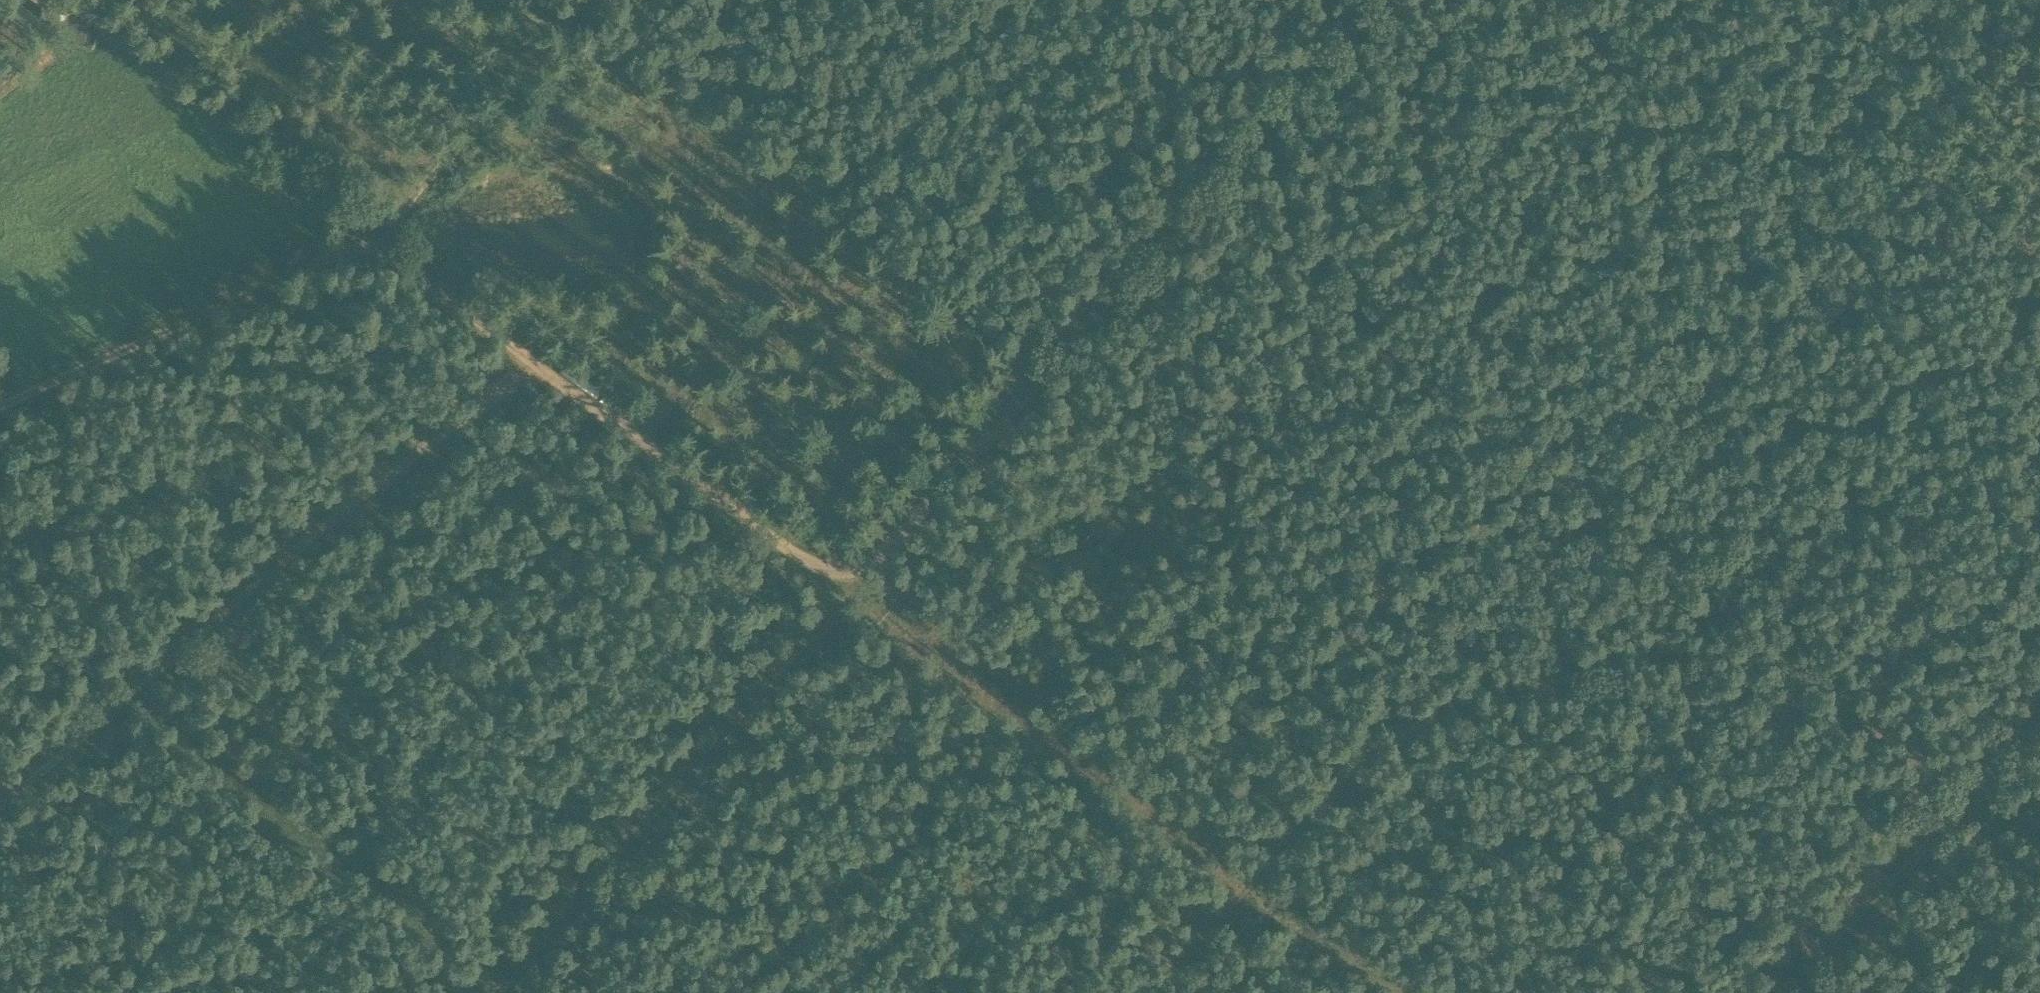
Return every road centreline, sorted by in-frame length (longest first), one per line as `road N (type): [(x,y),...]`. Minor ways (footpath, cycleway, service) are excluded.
road 1 (track): [(1914,144),(1141,992)]
road 2 (track): [(1367,0),(838,589)]
road 3 (track): [(531,366),(0,800)]
road 4 (track): [(838,589),(531,366)]
road 5 (track): [(1731,0),(1914,144)]
road 6 (track): [(1914,144),(2039,243)]

